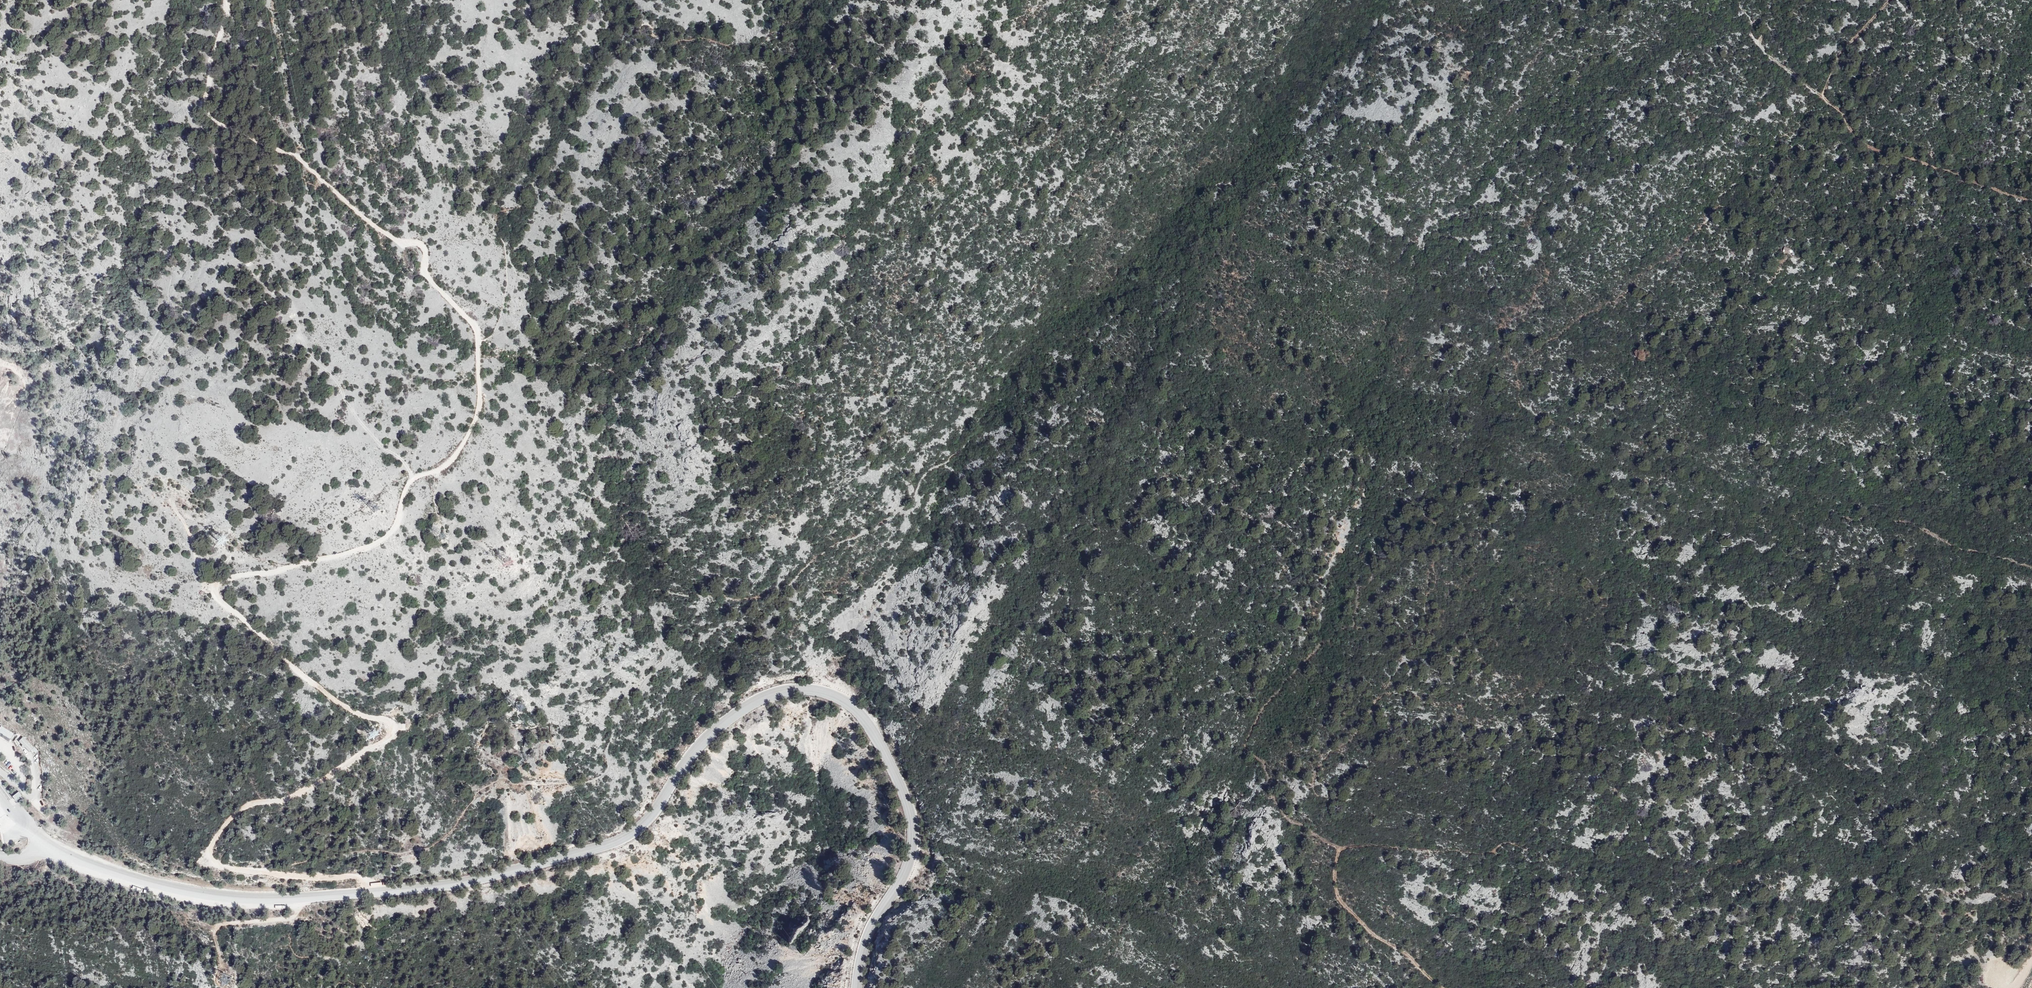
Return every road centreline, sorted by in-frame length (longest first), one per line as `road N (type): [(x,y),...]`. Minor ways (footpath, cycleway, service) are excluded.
road 1 (track): [(225,0),(207,111),(299,158),(367,220),(425,248),(425,272),(474,324),(478,345),(471,426),(452,459),(406,489),(392,534),(359,551),(221,579),(214,588),(303,675),(395,729),(302,792),(239,813),(211,846),(212,862),(359,878),(388,892)]
road 2 (tertiary): [(857,987),(862,956),(905,874),(914,830),(872,728),(841,698),(807,688),(778,692),(719,725),(636,832),(463,884),(228,900),(54,851)]
road 3 (track): [(2031,204),(1877,148),(1845,132),(1818,97),(1836,53),(1887,0)]
road 4 (track): [(1443,987),(1343,902),(1334,876),(1338,849),(1477,852),(1514,843)]

